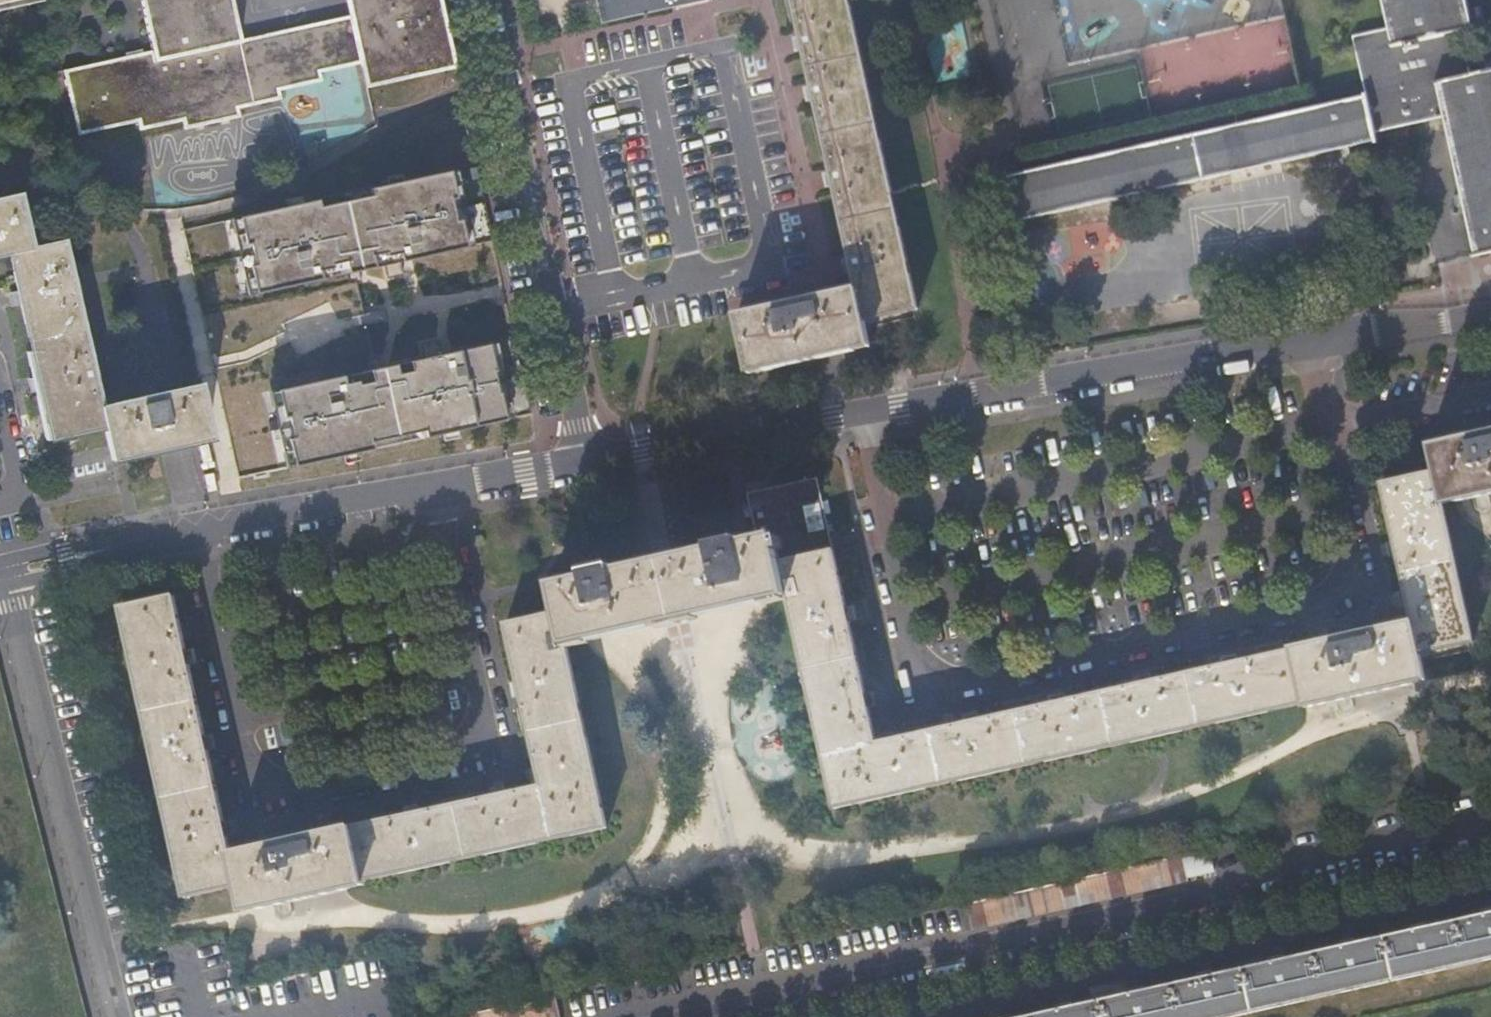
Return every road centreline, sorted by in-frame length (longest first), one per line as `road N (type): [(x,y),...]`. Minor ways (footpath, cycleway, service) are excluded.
road 1 (residential): [(1490,312),(585,462)]
road 2 (residential): [(661,1016),(1490,833)]
road 3 (residential): [(585,462),(267,512),(2,573)]
road 4 (residential): [(485,0),(585,462)]
road 5 (residential): [(117,1016),(2,573)]

